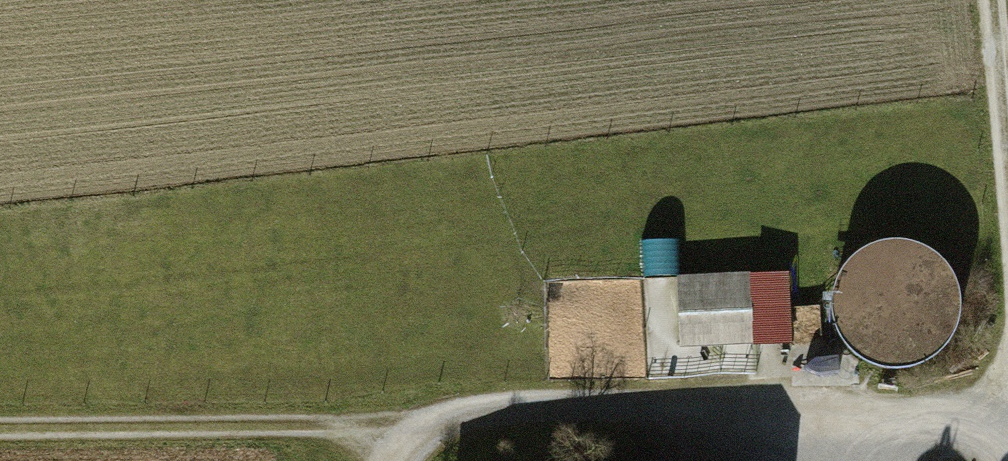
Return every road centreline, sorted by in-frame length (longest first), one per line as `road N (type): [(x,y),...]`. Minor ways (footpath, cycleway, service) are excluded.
road 1 (track): [(387,429),(577,405),(1007,435)]
road 2 (track): [(0,428),(387,429)]

